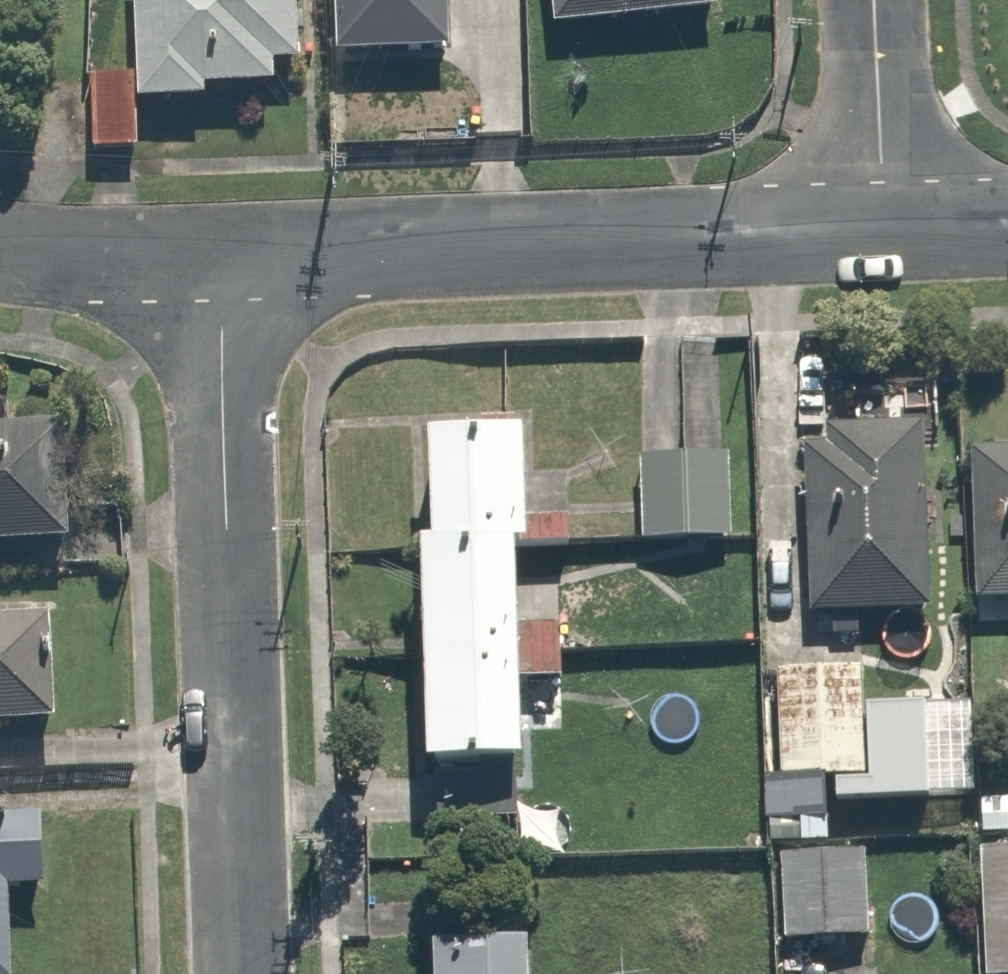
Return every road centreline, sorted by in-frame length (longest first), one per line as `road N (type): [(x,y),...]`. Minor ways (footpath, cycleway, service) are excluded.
road 1 (residential): [(239,973),(216,265)]
road 2 (residential): [(884,241),(216,265)]
road 3 (residential): [(884,241),(876,0)]
road 4 (residential): [(216,265),(0,260)]
road 5 (residential): [(1007,234),(884,241)]

